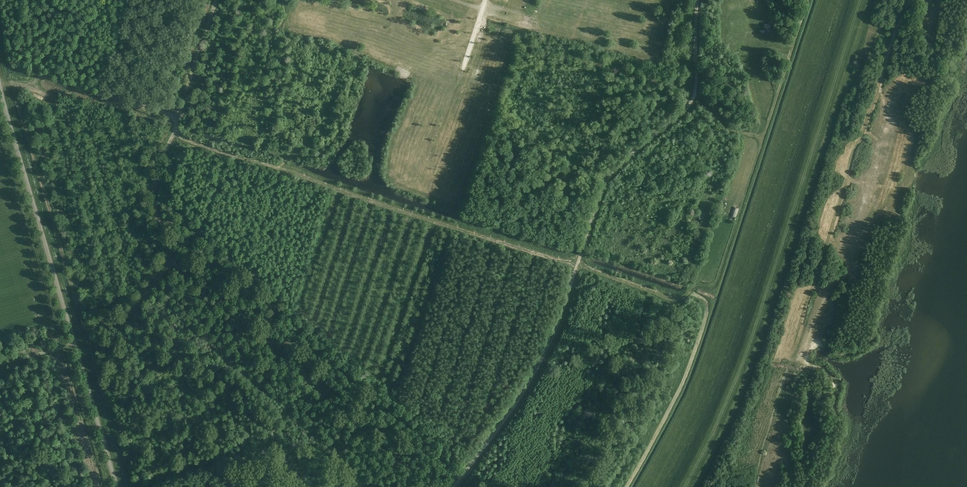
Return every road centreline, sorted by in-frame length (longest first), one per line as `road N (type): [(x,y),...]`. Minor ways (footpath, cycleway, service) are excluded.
road 1 (track): [(423,486),(171,257),(157,220),(160,174),(215,0)]
road 2 (track): [(908,0),(812,288),(756,486)]
road 3 (track): [(684,298),(276,166)]
road 4 (unclassified): [(116,486),(0,84)]
road 5 (track): [(474,32),(694,93)]
road 6 (track): [(171,257),(131,313),(86,338),(0,363)]
road 7 (track): [(178,129),(0,86)]

